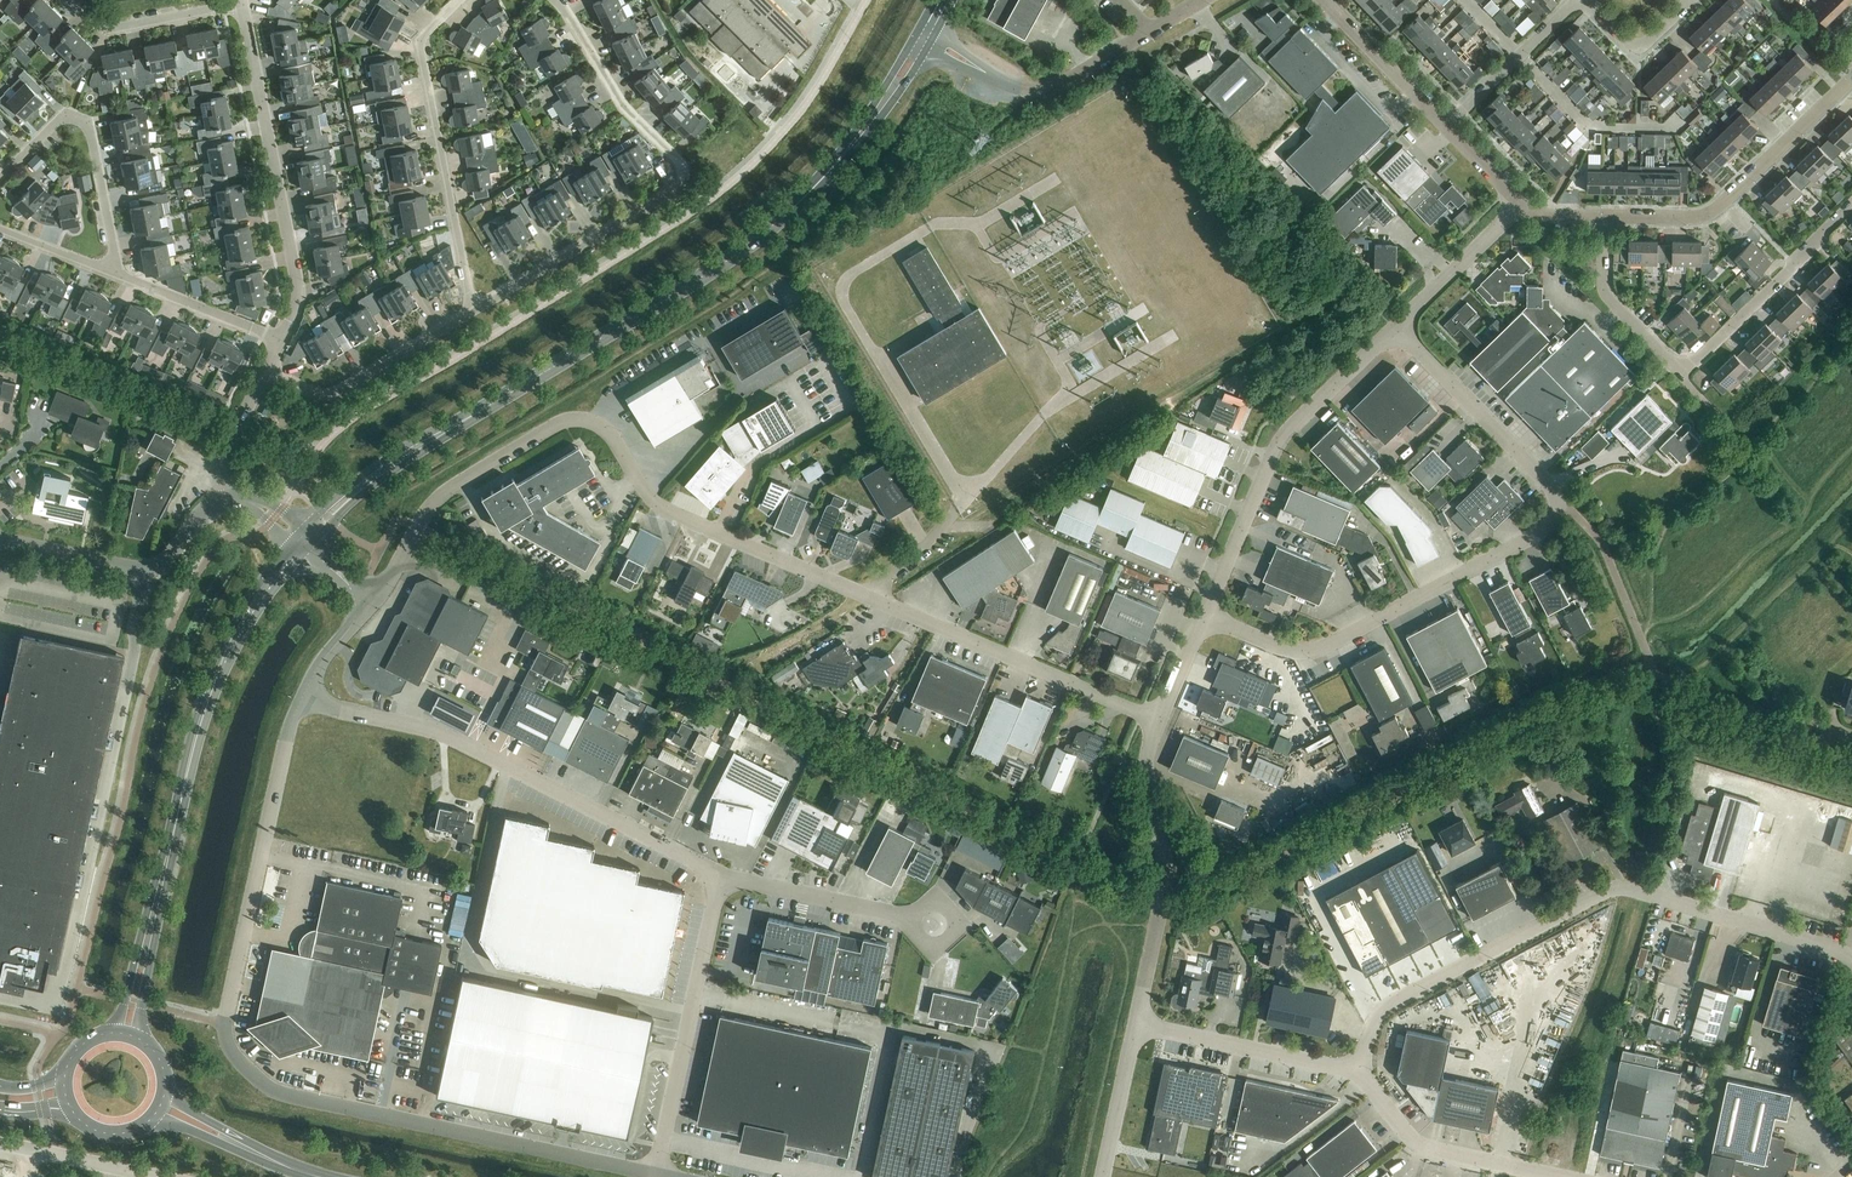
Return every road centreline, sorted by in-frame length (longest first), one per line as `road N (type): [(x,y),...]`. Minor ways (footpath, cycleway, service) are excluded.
road 1 (residential): [(360,605),(386,583),(444,494),(582,419),(608,432),(646,493),(682,519),(1158,719)]
road 2 (residential): [(1206,615),(1290,650),(1313,651),(1549,527),(1558,496),(1397,327)]
road 3 (residential): [(1851,961),(1637,891),(1601,892),(1394,1002),(1377,1016),(1360,1068)]
road 4 (residential): [(140,569),(134,656),(64,980),(38,1005),(0,998)]
road 5 (unclassified): [(655,1175),(290,1096),(267,1086),(231,1049),(225,1017)]
road 6 (tertiary): [(477,413),(727,261),(794,207),(859,136)]
road 7 (residential): [(557,0),(618,100),(677,160),(682,177),(673,191),(476,309)]
road 8 (residential): [(341,709),(442,733),(719,876)]
road 9 (unclassified): [(1206,615),(1281,441),(1397,327)]
road 10 (unclassified): [(243,5),(298,289),(281,342)]
road 11 (residential): [(476,309),(420,53),(425,34),(459,0)]
road 12 (unclassified): [(300,700),(225,1017)]
road 13 (unclassified): [(1135,1028),(1166,882),(1146,773),(1158,719)]
road 14 (residential): [(719,876),(655,1175)]
road 15 (unclassified): [(1603,218),(1710,213),(1851,82)]
road 16 (tertiary): [(139,1039),(193,749)]
road 17 (tertiary): [(193,749),(114,1033)]
road 18 (residential): [(110,274),(116,257),(86,126),(54,125),(0,179)]
road 19 (residential): [(1851,204),(1680,375)]
road 20 (residential): [(476,309),(328,396),(266,370)]
road 21 (residential): [(1556,1176),(1433,1151),(1400,1126),(1360,1068)]
road 22 (residential): [(1360,1068),(1135,1028)]
road 23 (tertiary): [(193,749),(232,642),(295,552)]
road 24 (tertiary): [(477,413),(365,474),(317,515),(311,533)]
road 25 (tertiary): [(311,533),(477,413)]
road 26 (residential): [(719,876),(915,918)]
road 27 (residential): [(1680,375),(1607,298),(1603,218)]
road 28 (residential): [(281,342),(110,274)]
road 29 (residential): [(1447,126),(1580,0)]
road 30 (unclassified): [(986,72),(1030,92),(1050,91),(1148,33)]
road 31 (residential): [(243,5),(108,31),(76,0)]
road 32 (unclassified): [(1324,0),(1447,126)]
road 33 (unclassified): [(1397,327),(1519,205)]
road 34 (unclassified): [(0,1145),(156,1176)]
road 35 (unclassified): [(1104,1176),(1135,1028)]
road 36 (unclassified): [(0,544),(140,569)]
road 37 (unclassified): [(266,370),(223,458),(225,501)]
road 38 (residential): [(1588,0),(1639,47),(1690,0)]

